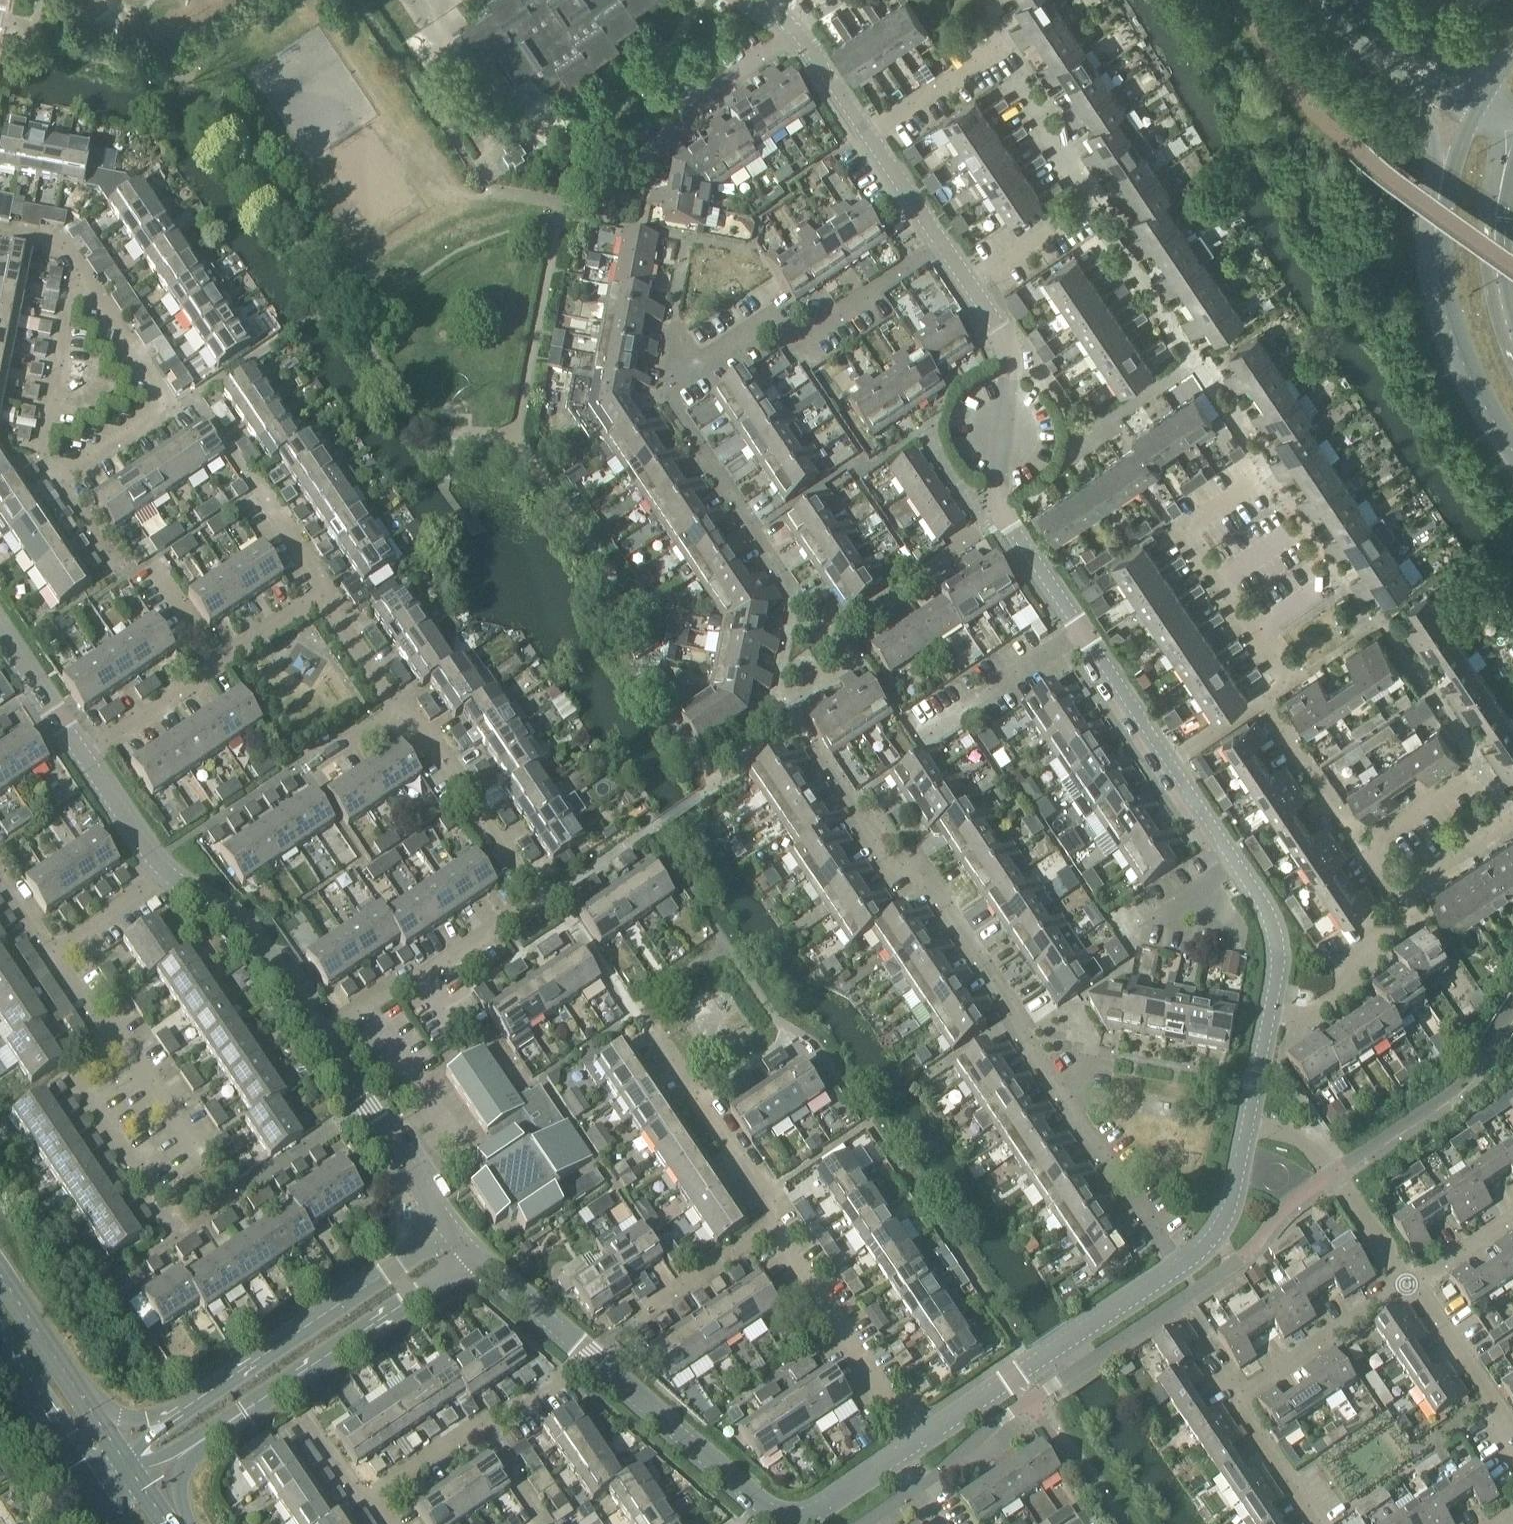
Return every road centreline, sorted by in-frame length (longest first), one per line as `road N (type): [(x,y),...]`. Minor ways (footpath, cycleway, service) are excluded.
road 1 (residential): [(1180,1270),(915,879),(893,878),(800,738)]
road 2 (residential): [(790,597),(667,400),(678,345),(732,350),(774,320),(796,345),(941,246)]
road 3 (residential): [(365,1006),(535,895),(408,709),(391,708)]
road 4 (unclassified): [(451,1232),(117,1452)]
road 5 (unclassified): [(1085,637),(998,509),(1007,350),(968,284)]
road 6 (unclassified): [(593,1361),(785,1522),(803,1519),(893,1460)]
road 7 (unclassified): [(917,1444),(1180,1270)]
road 8 (unclassified): [(221,1429),(477,1262)]
road 9 (residential): [(1266,700),(1281,670),(1185,532),(1270,473)]
road 10 (tertiary): [(1445,173),(1436,240),(1447,321),(1512,450)]
road 11 (unclassified): [(1269,1018),(1274,940),(1264,906),(1170,760)]
road 12 (residential): [(53,477),(149,419),(150,384),(76,277)]
road 13 (residential): [(917,1444),(778,1234)]
road 14 (residential): [(778,1234),(762,1196),(648,1030)]
road 15 (unclassified): [(321,1035),(451,1232)]
road 16 (unclassified): [(159,868),(236,922),(321,1035)]
road 17 (residential): [(1403,1288),(1310,1147),(1247,1133)]
road 18 (residential): [(1269,1018),(1327,1007),(1345,988),(1349,955),(1412,914),(1400,895)]
road 19 (tertiary): [(117,1452),(0,1275)]
road 20 (residential): [(53,477),(40,448),(76,277)]
road 21 (residential): [(1236,1395),(1403,1288)]
road 22 (residential): [(1512,1440),(1416,1274)]
road 23 (residential): [(152,1192),(75,1082),(120,1049)]
road 24 (residential): [(924,736),(1085,637)]
road 25 (residential): [(651,151),(801,37)]
road 26 (residential): [(1368,846),(1266,700)]
road 27 (tertiary): [(1512,339),(1498,291),(1497,220),(1512,174)]
road 28 (residential): [(365,1006),(469,1135)]
road 29 (residential): [(84,758),(218,663)]
road 30 (unclassified): [(0,624),(84,758)]
road 31 (unclassified): [(1180,1270),(1221,1230),(1247,1133)]
road 32 (residential): [(1323,1523),(1236,1395)]
road 33 (unclassified): [(1487,92),(1364,0)]
road 34 (unclassified): [(477,1262),(593,1361)]
road 35 (residential): [(994,52),(867,135)]
road 36 (tertiary): [(0,1352),(86,1475)]
road 37 (unclassified): [(1170,760),(1085,637)]
road 38 (unclassified): [(1085,206),(1010,83)]
road 39 (unclassified): [(968,284),(1085,206)]
road 40 (residential): [(366,1505),(470,1434),(483,1436)]
road 41 (residential): [(1368,846),(1481,766)]
road 42 (residential): [(1400,895),(1512,814)]
road 43 (residential): [(196,1162),(120,1049)]
road 44 (residential): [(391,708),(322,593)]
road 45 (residential): [(53,950),(159,868)]
road 46 (unclassified): [(941,246),(867,135)]
road 47 (unclassified): [(84,758),(159,868)]
road 48 (residential): [(483,1436),(593,1361)]
road 49 (residential): [(218,663),(322,593)]
road 50 (unclassified): [(1318,0),(1410,78)]

